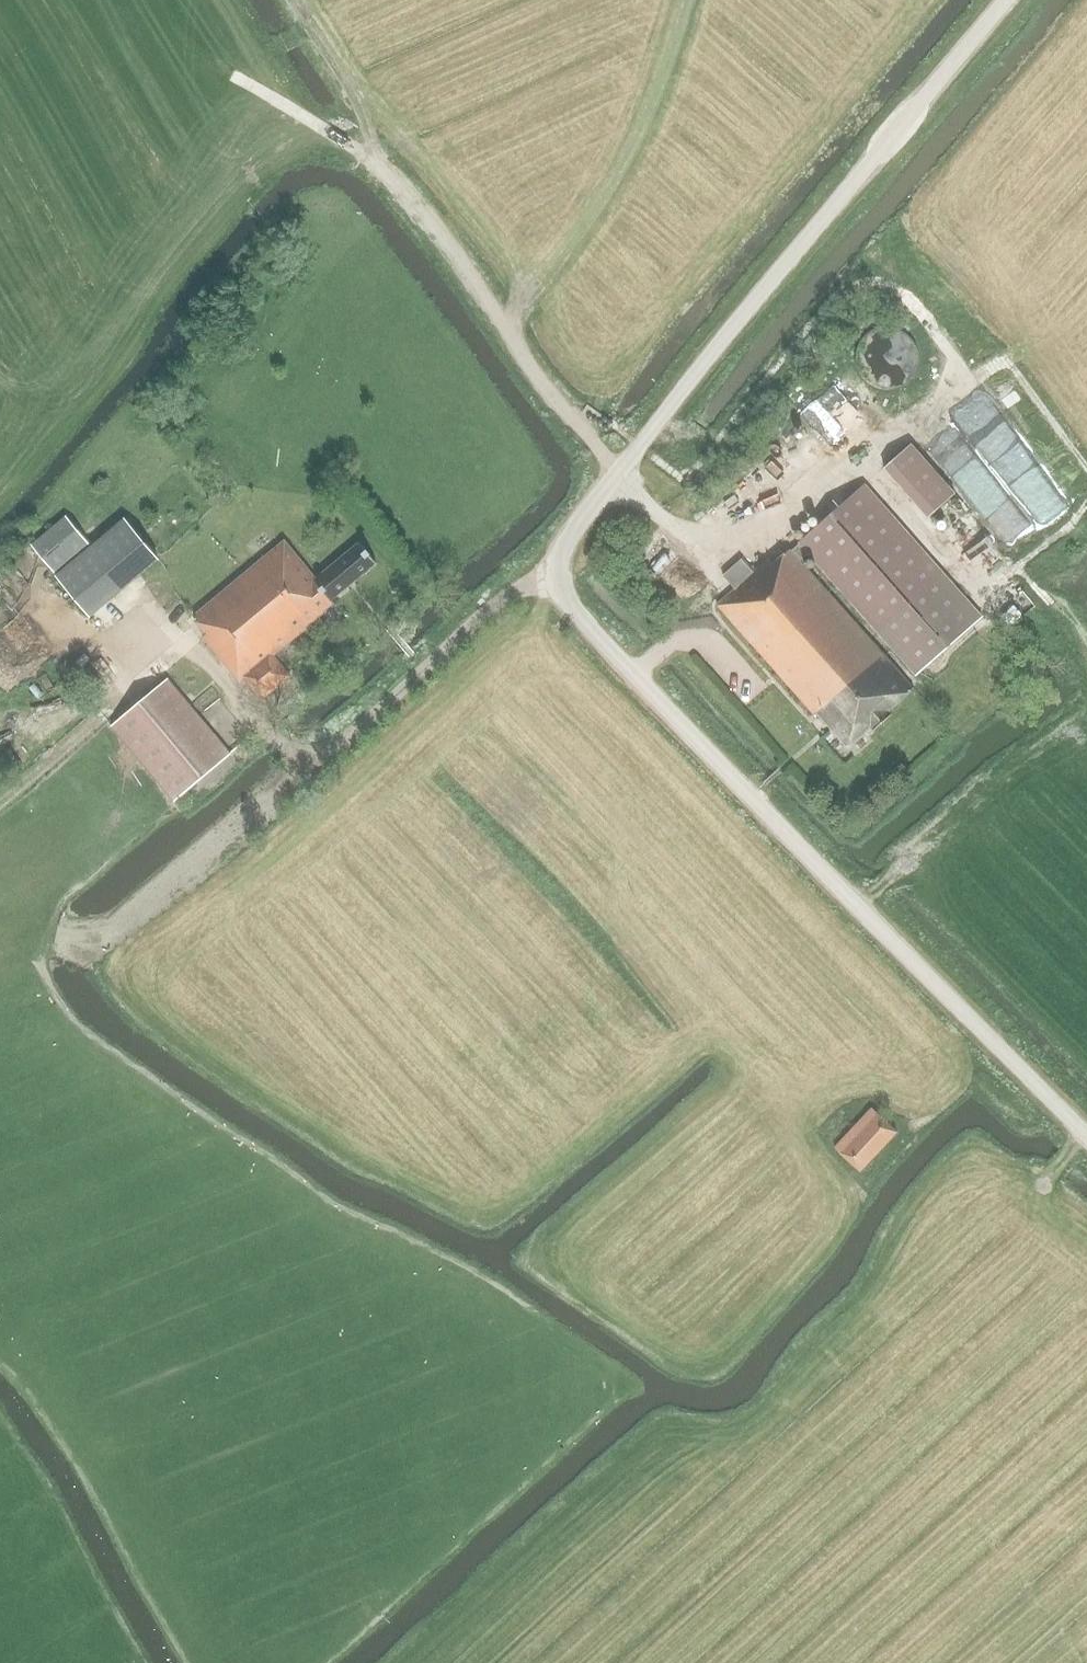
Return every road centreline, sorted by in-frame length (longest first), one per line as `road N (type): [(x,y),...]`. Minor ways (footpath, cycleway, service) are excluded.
road 1 (unclassified): [(1086,1135),(584,622),(558,578),(579,524),(1006,0)]
road 2 (track): [(620,471),(535,370),(427,211),(364,155),(256,83),(213,0)]
road 3 (track): [(256,83),(85,0)]

